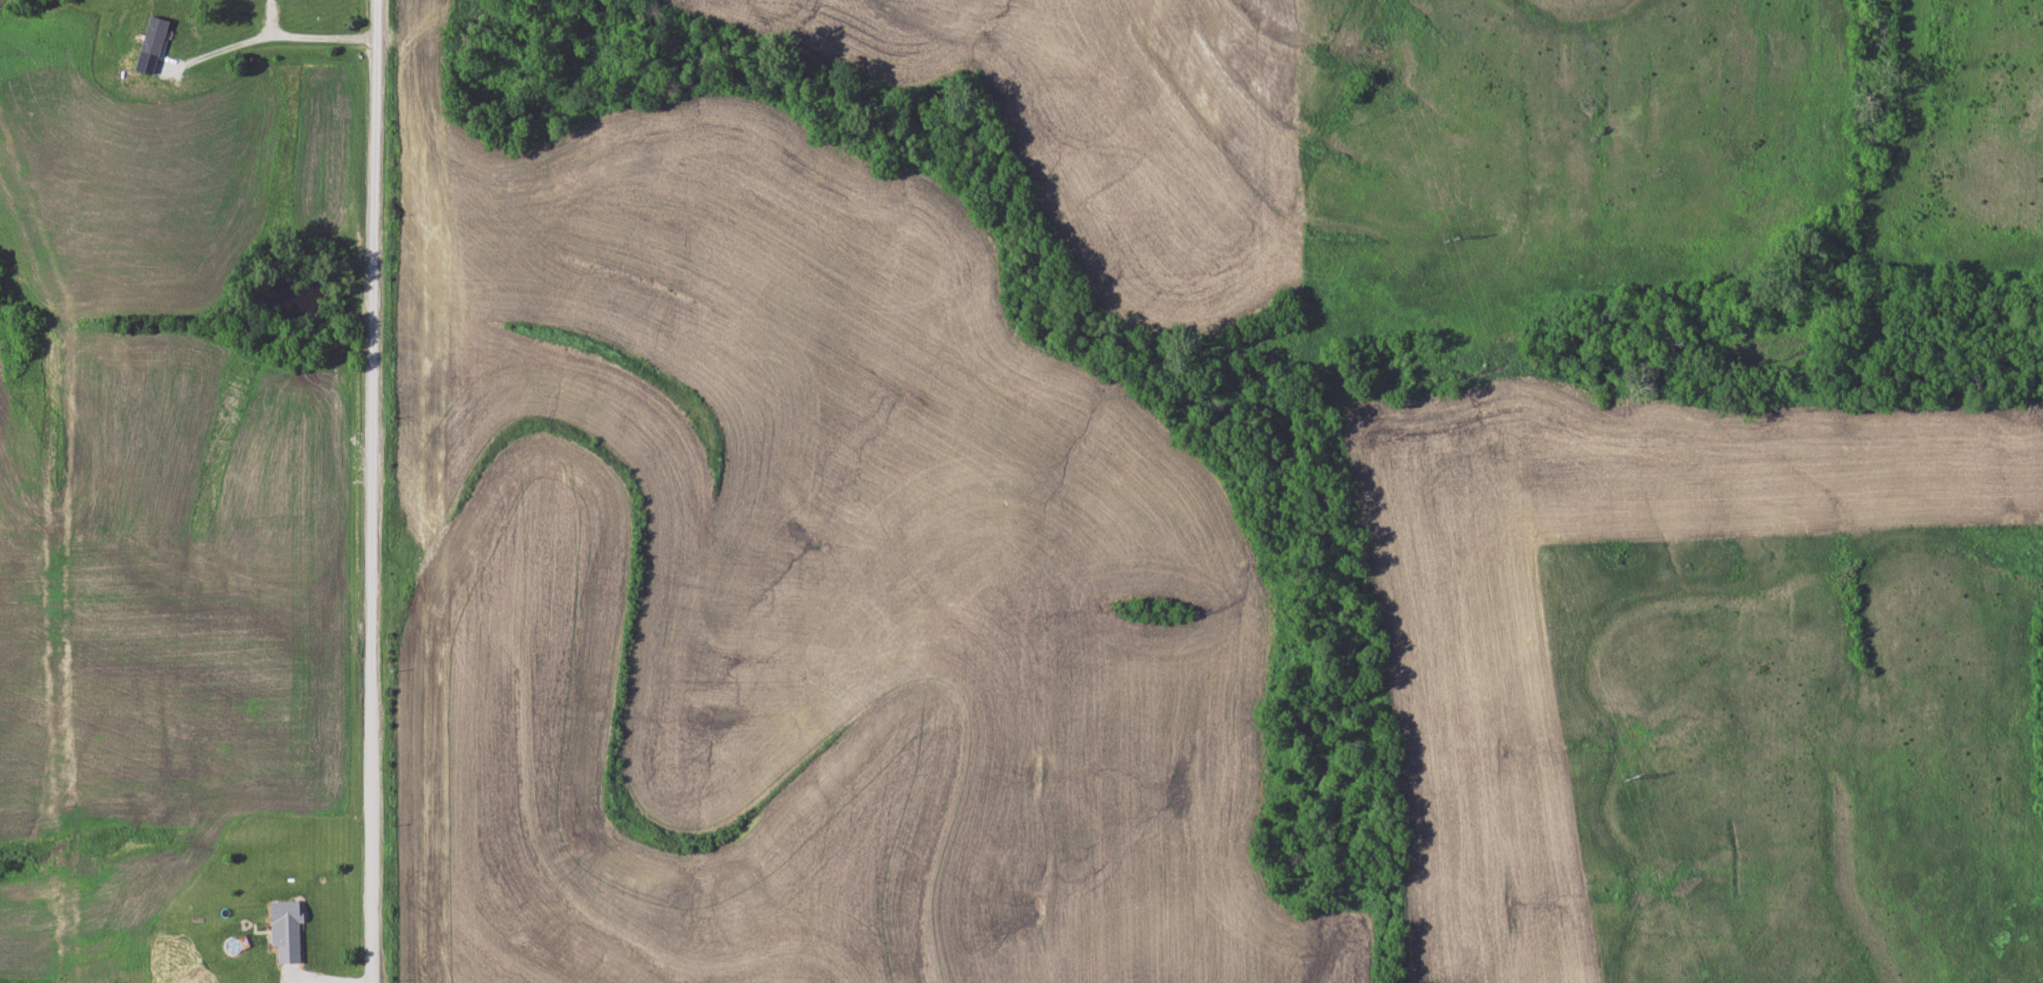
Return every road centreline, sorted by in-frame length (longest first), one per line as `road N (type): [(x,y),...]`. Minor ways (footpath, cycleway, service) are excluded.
road 1 (tertiary): [(375,982),(377,0)]

